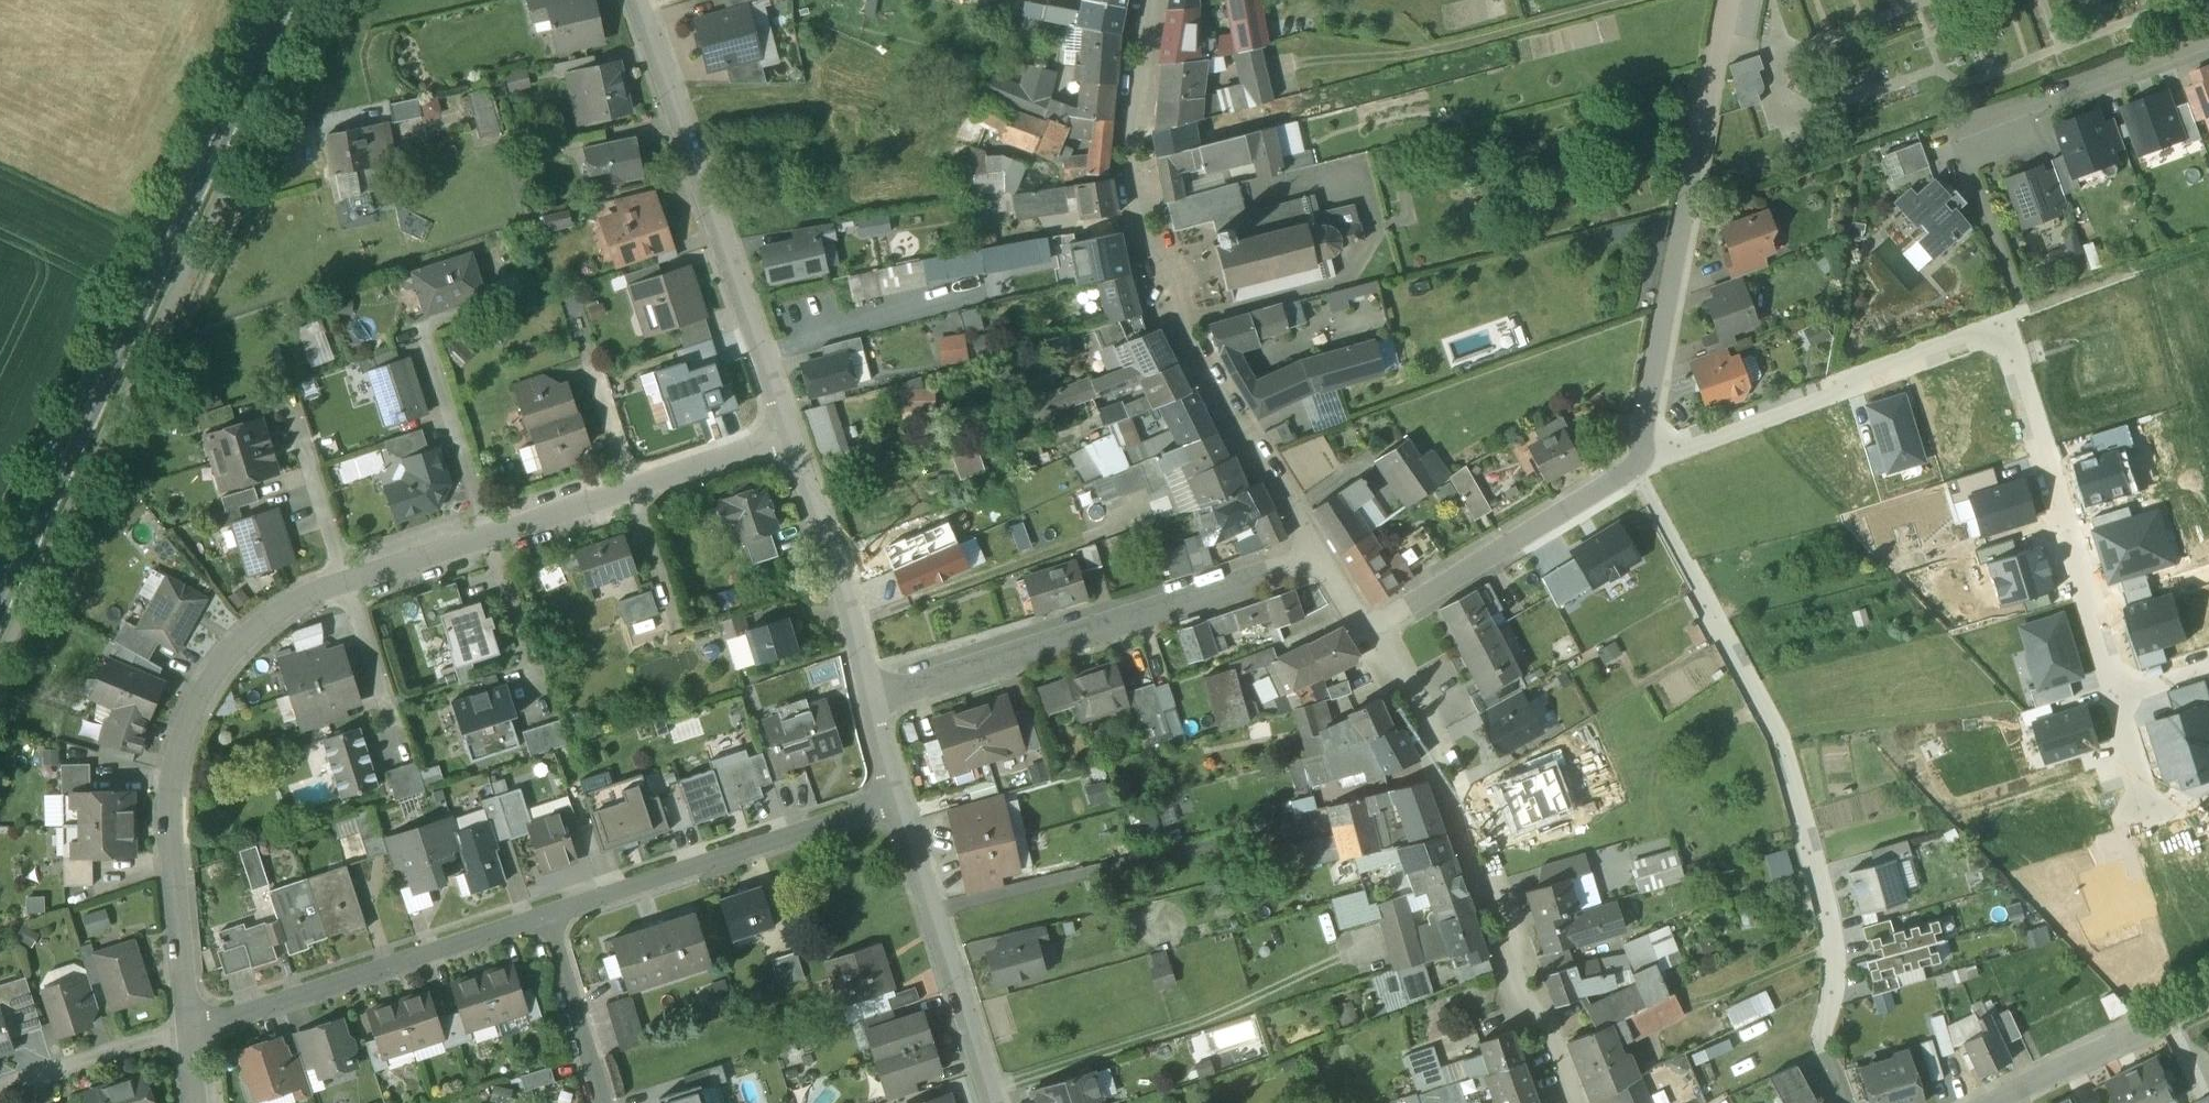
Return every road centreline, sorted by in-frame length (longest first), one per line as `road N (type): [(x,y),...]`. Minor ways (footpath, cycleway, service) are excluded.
road 1 (residential): [(1640,457),(1997,321),(2116,692)]
road 2 (residential): [(1632,478),(1776,741),(1838,963),(1825,1022),(1848,1102)]
road 3 (primary): [(0,585),(279,0)]
road 4 (residential): [(1322,560),(1160,276),(1138,184),(1152,0)]
road 5 (residential): [(189,1033),(170,850),(184,727),(243,647),(278,618),(347,583)]
road 6 (residential): [(1563,1102),(1455,805),(1368,635)]
road 7 (residential): [(871,700),(1322,560)]
road 8 (residential): [(1724,0),(1640,457)]
road 9 (residential): [(637,0),(791,437)]
road 10 (residential): [(2208,46),(1962,140),(2024,311)]
road 11 (residential): [(548,917),(189,1033)]
road 12 (residential): [(893,802),(548,917)]
road 13 (residential): [(893,802),(992,1102)]
road 14 (residential): [(1368,635),(1632,478)]
road 15 (residential): [(791,437),(855,624),(871,700)]
road 16 (residential): [(491,536),(424,332),(469,318)]
road 17 (track): [(1997,321),(2208,242)]
road 18 (residential): [(347,583),(286,390)]
road 19 (residential): [(189,1033),(0,1091)]
road 20 (residential): [(548,917),(603,1102)]
road 21 (residential): [(546,718),(491,536)]
road 22 (residential): [(404,759),(347,583)]
road 23 (residential): [(2156,1025),(2009,1101)]
road 24 (residential): [(634,489),(791,437)]
road 25 (residential): [(347,583),(491,536)]
road 26 (residential): [(585,346),(634,489)]
road 27 (residential): [(634,489),(678,633)]
road 28 (residential): [(491,536),(634,489)]

